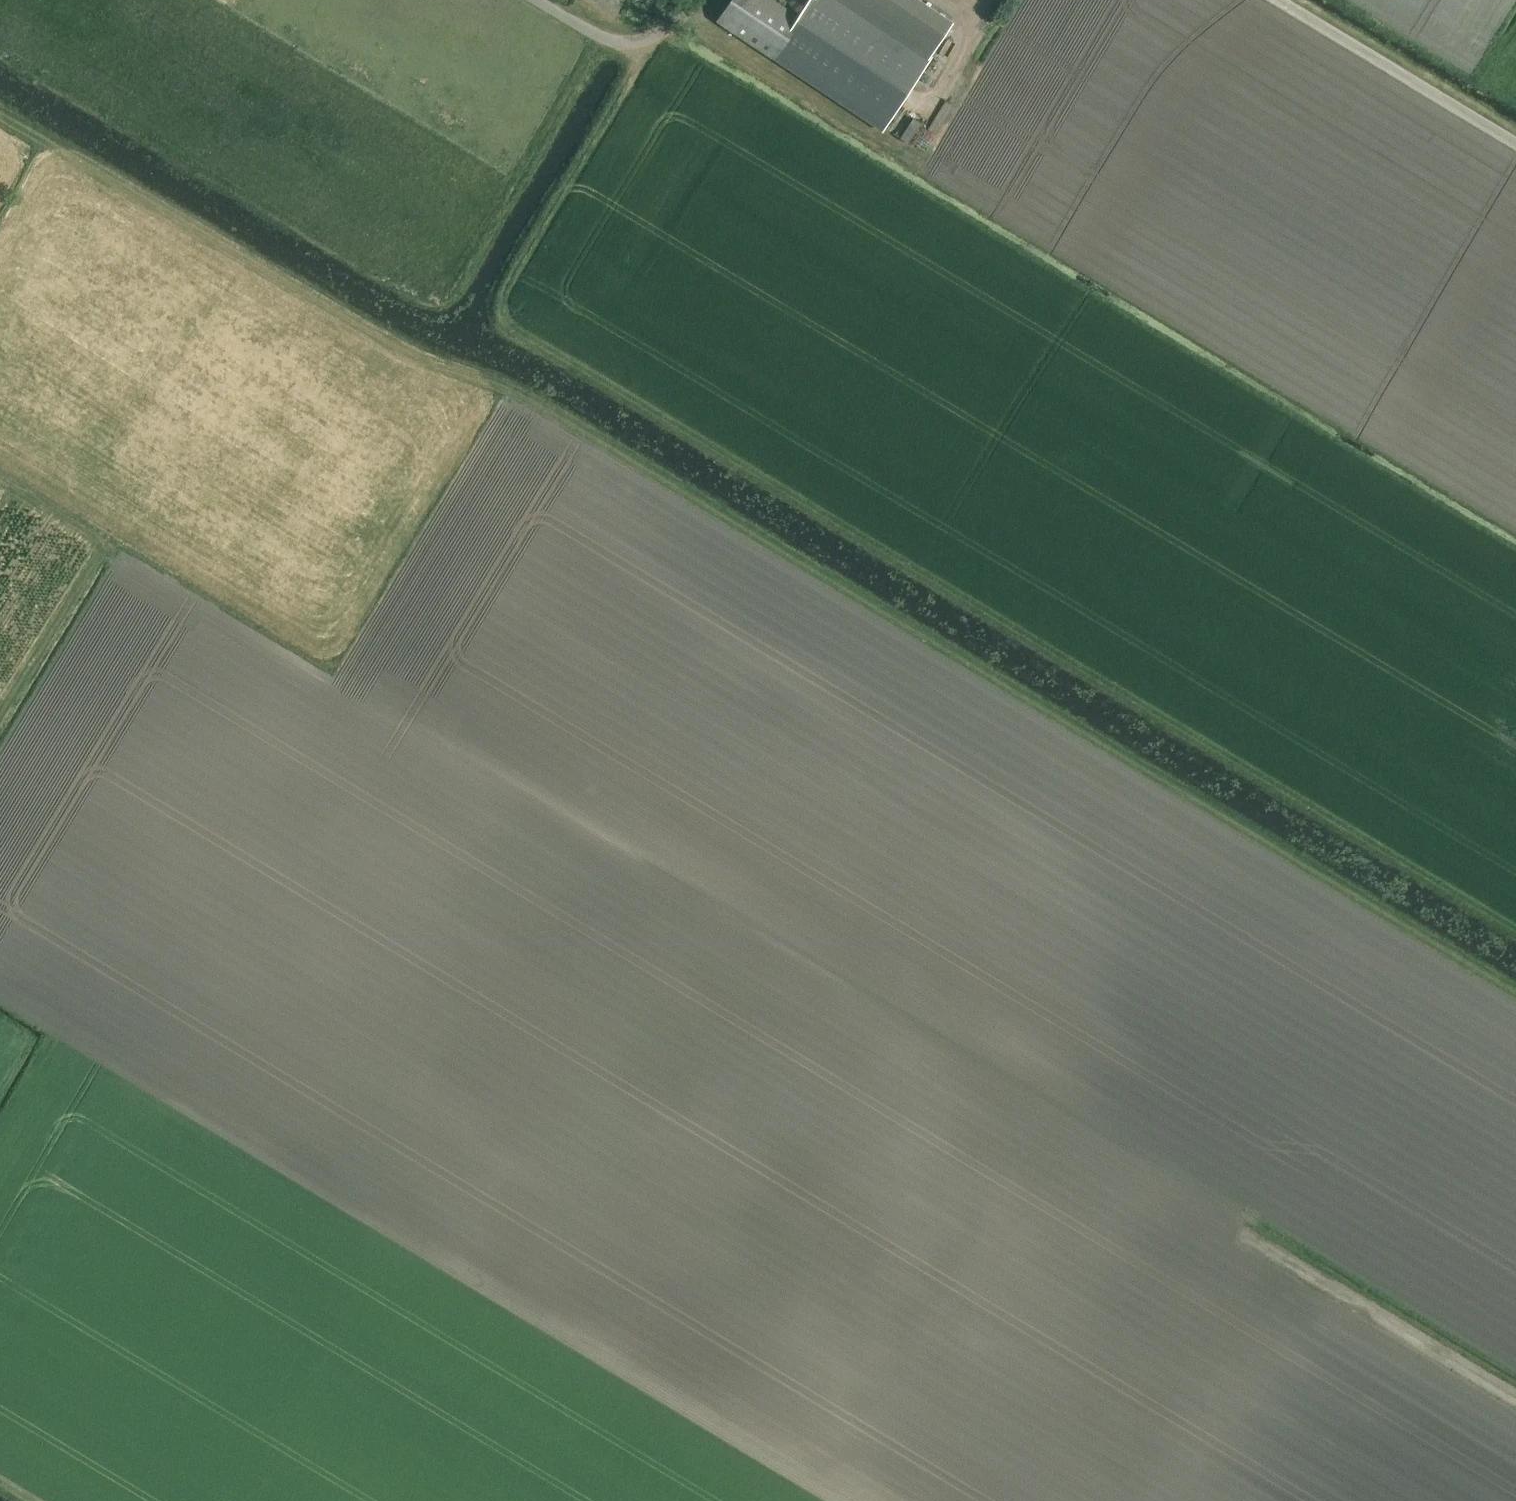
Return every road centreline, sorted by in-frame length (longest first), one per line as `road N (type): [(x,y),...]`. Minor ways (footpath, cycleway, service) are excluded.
road 1 (track): [(1515,1398),(1248,1236)]
road 2 (track): [(1280,0),(1515,142)]
road 3 (unclassified): [(699,0),(671,24),(628,42),(538,0)]

